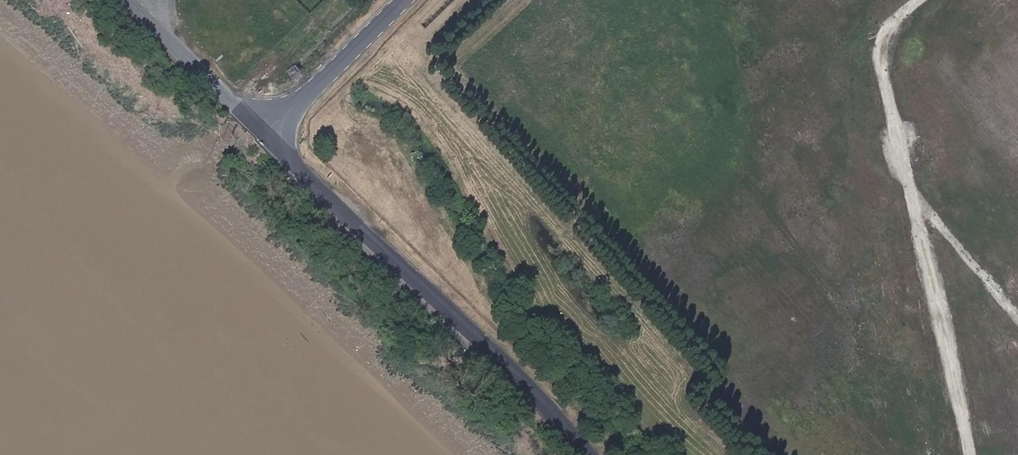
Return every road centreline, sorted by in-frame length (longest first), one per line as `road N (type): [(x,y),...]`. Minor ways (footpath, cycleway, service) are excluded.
road 1 (tertiary): [(267,136),(485,344),(586,454)]
road 2 (unclassified): [(267,136),(406,0)]
road 3 (tertiary): [(130,0),(267,136)]

